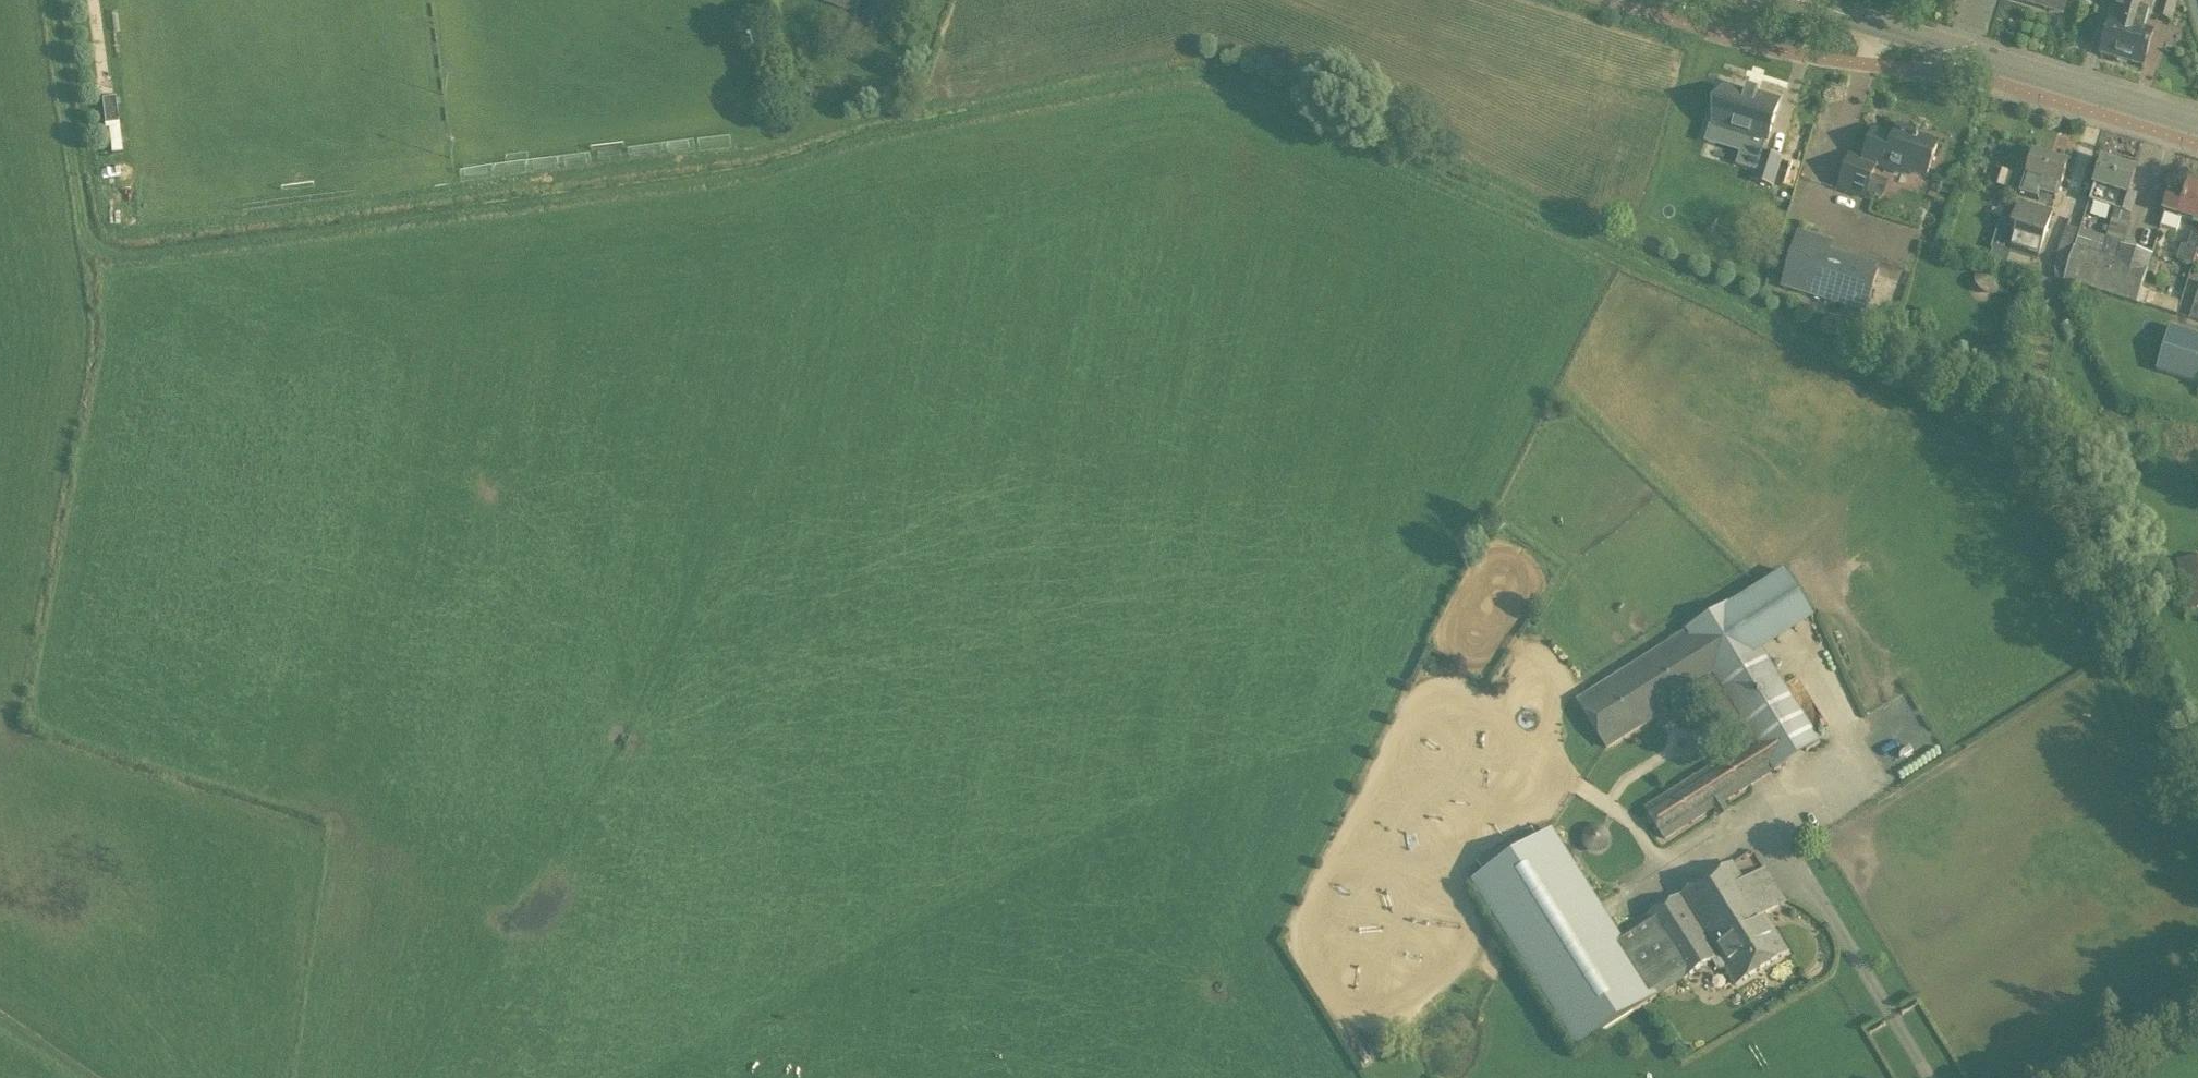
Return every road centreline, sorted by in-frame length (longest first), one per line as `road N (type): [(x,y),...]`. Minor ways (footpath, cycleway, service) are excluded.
road 1 (secondary): [(2197,128),(1809,3)]

